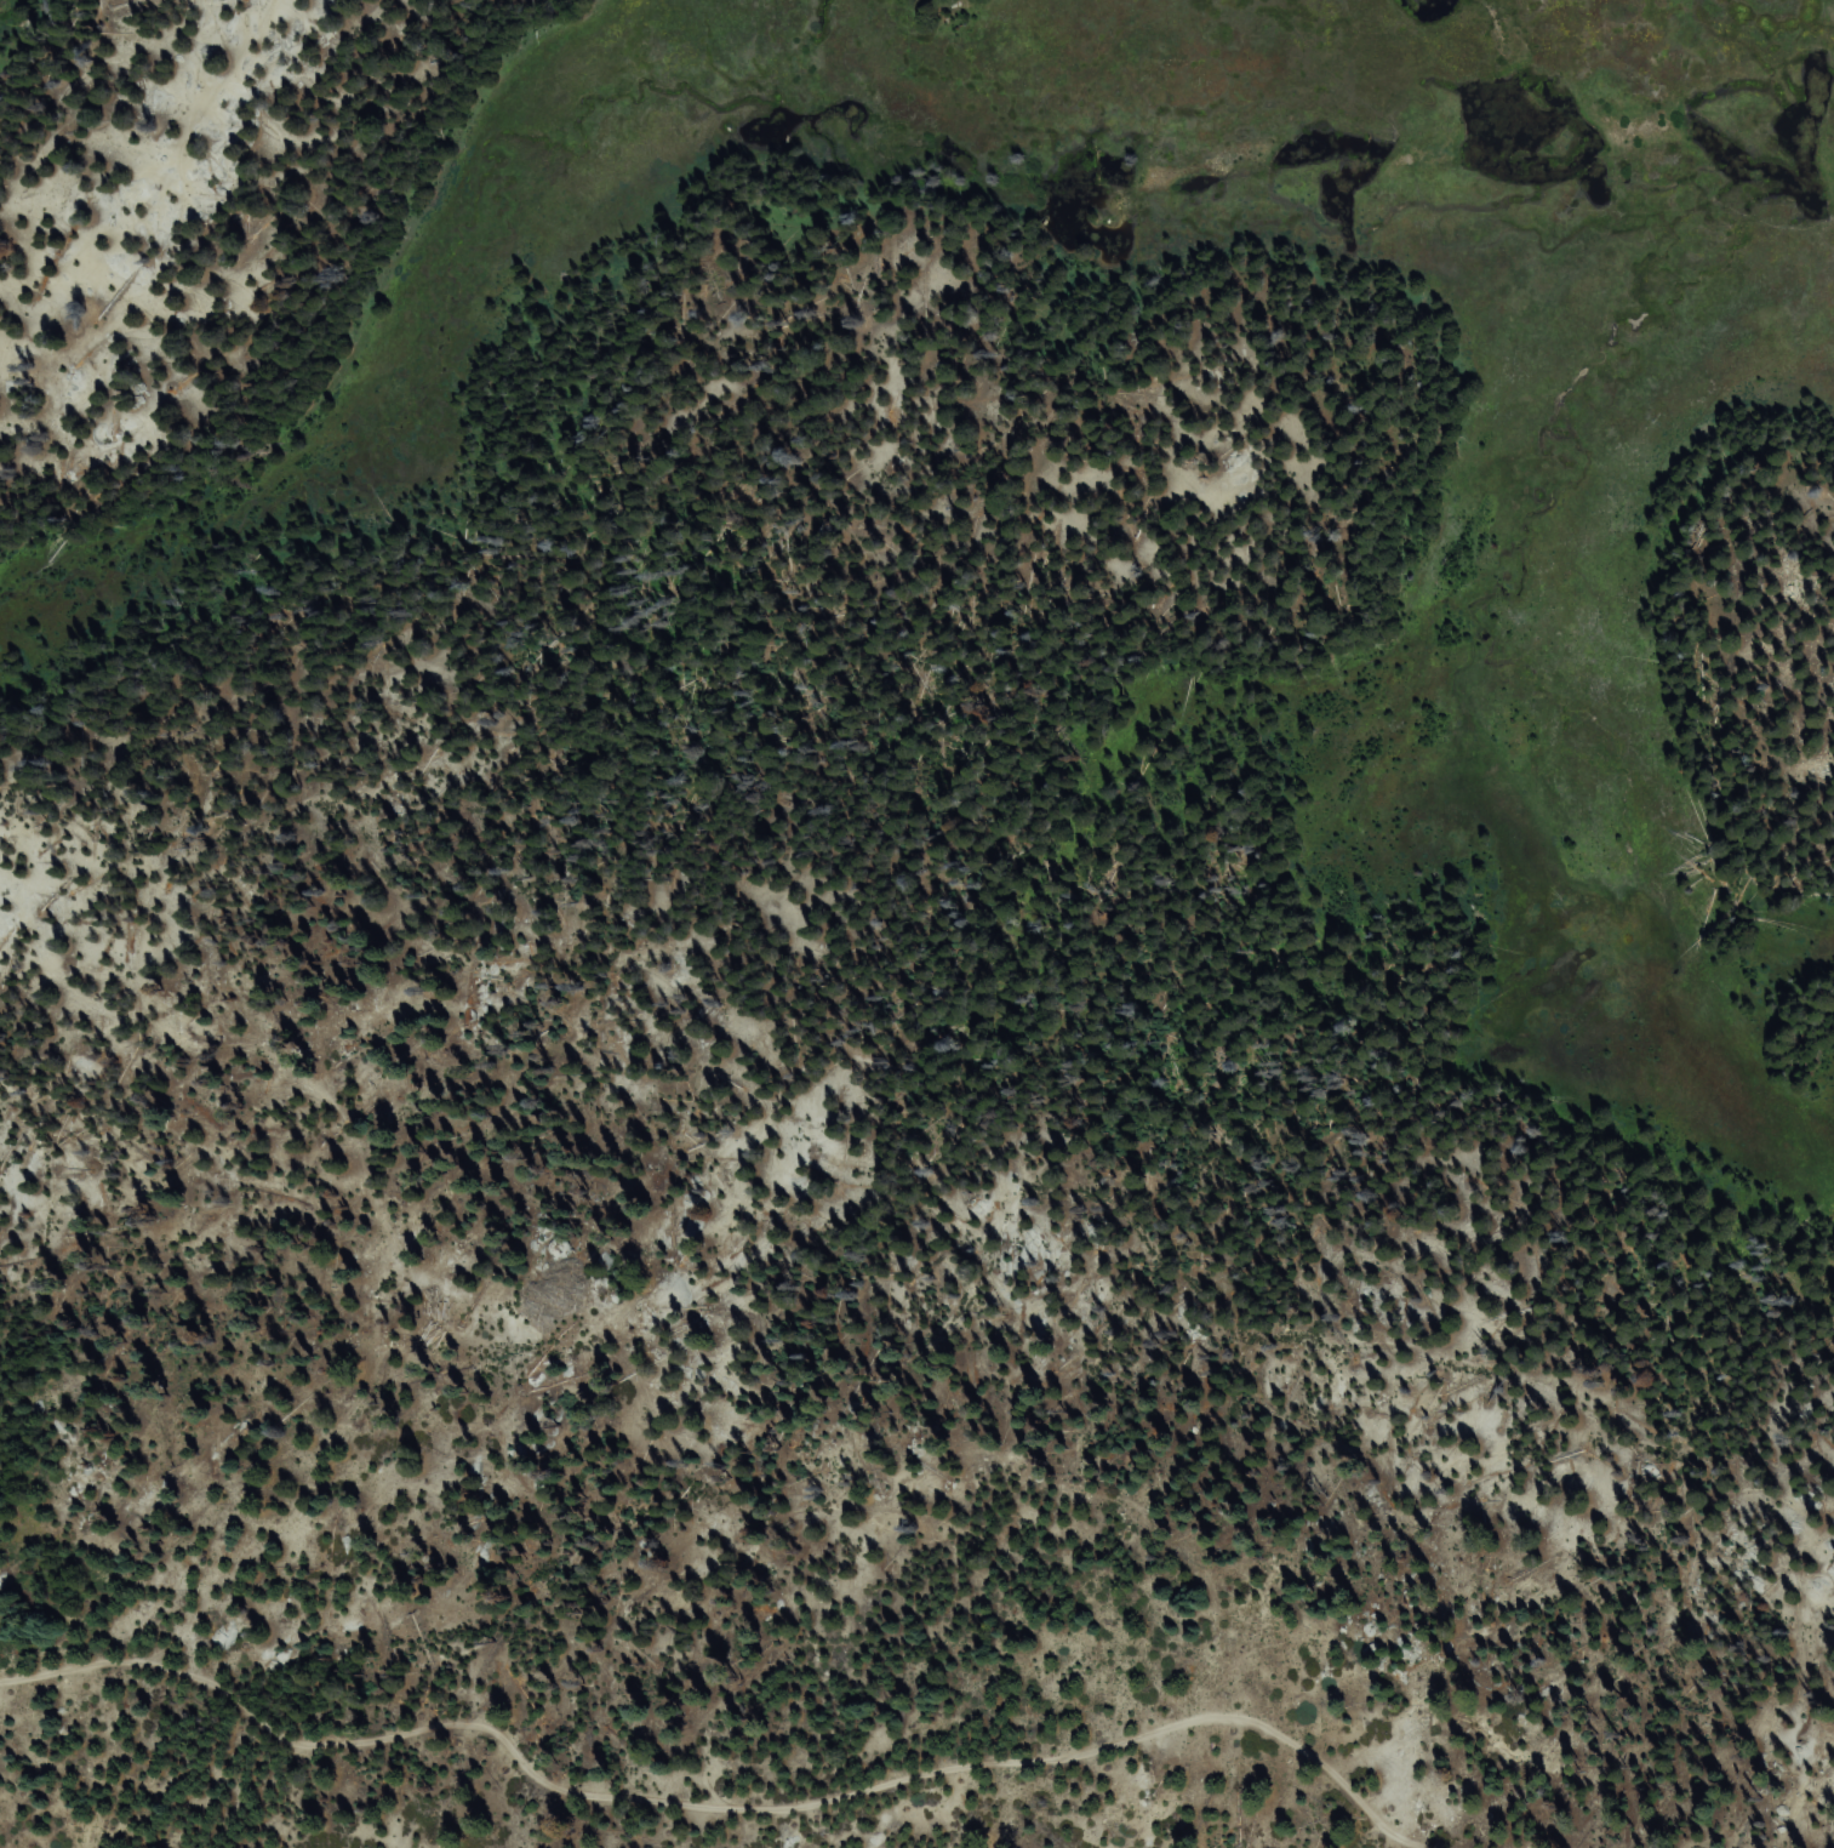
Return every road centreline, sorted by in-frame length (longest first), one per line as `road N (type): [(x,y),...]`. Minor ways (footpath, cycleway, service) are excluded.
road 1 (track): [(1423,1847),(1274,1729),(1224,1715),(1137,1719),(1016,1768),(880,1773),(798,1797),(599,1802),(555,1797),(518,1773),(493,1739),(444,1729),(259,1734),(148,1677),(105,1667),(0,1672)]

